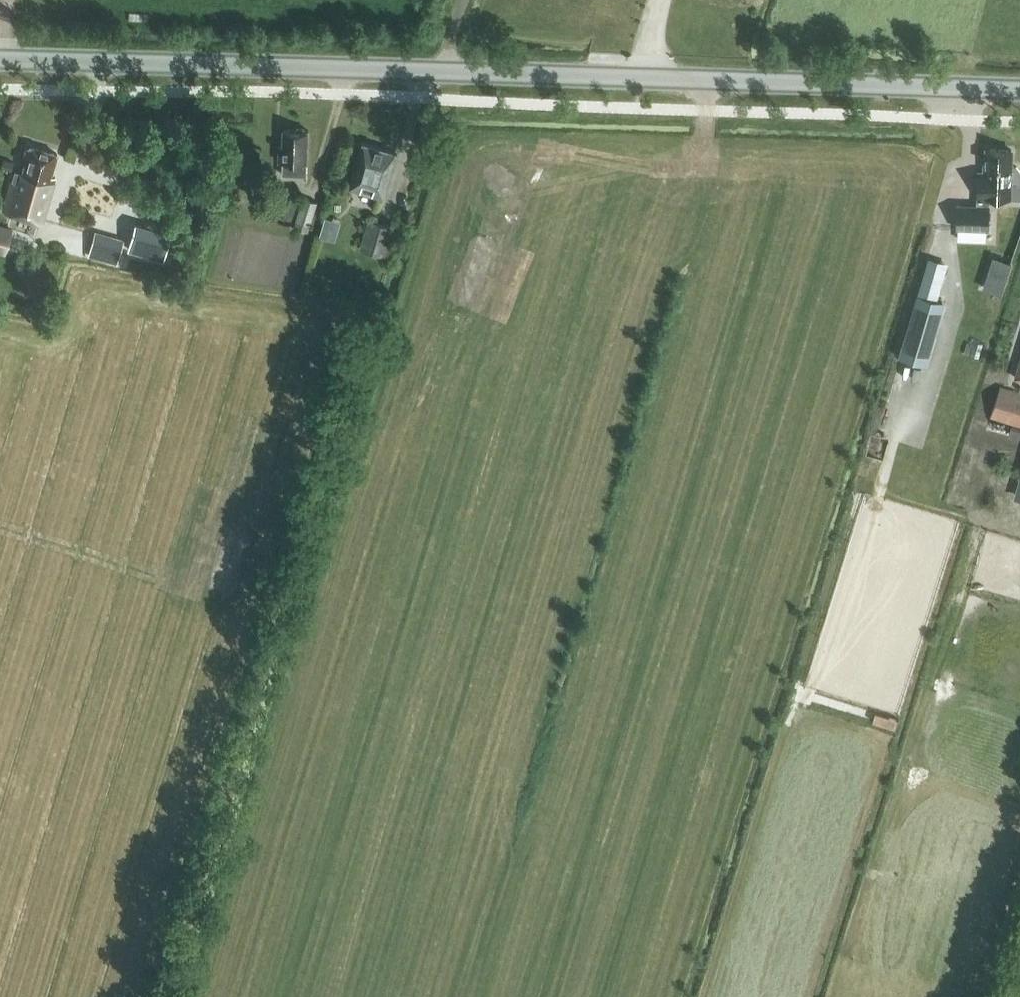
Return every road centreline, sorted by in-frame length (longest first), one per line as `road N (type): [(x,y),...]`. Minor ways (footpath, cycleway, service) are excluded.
road 1 (secondary): [(1019,89),(0,58)]

